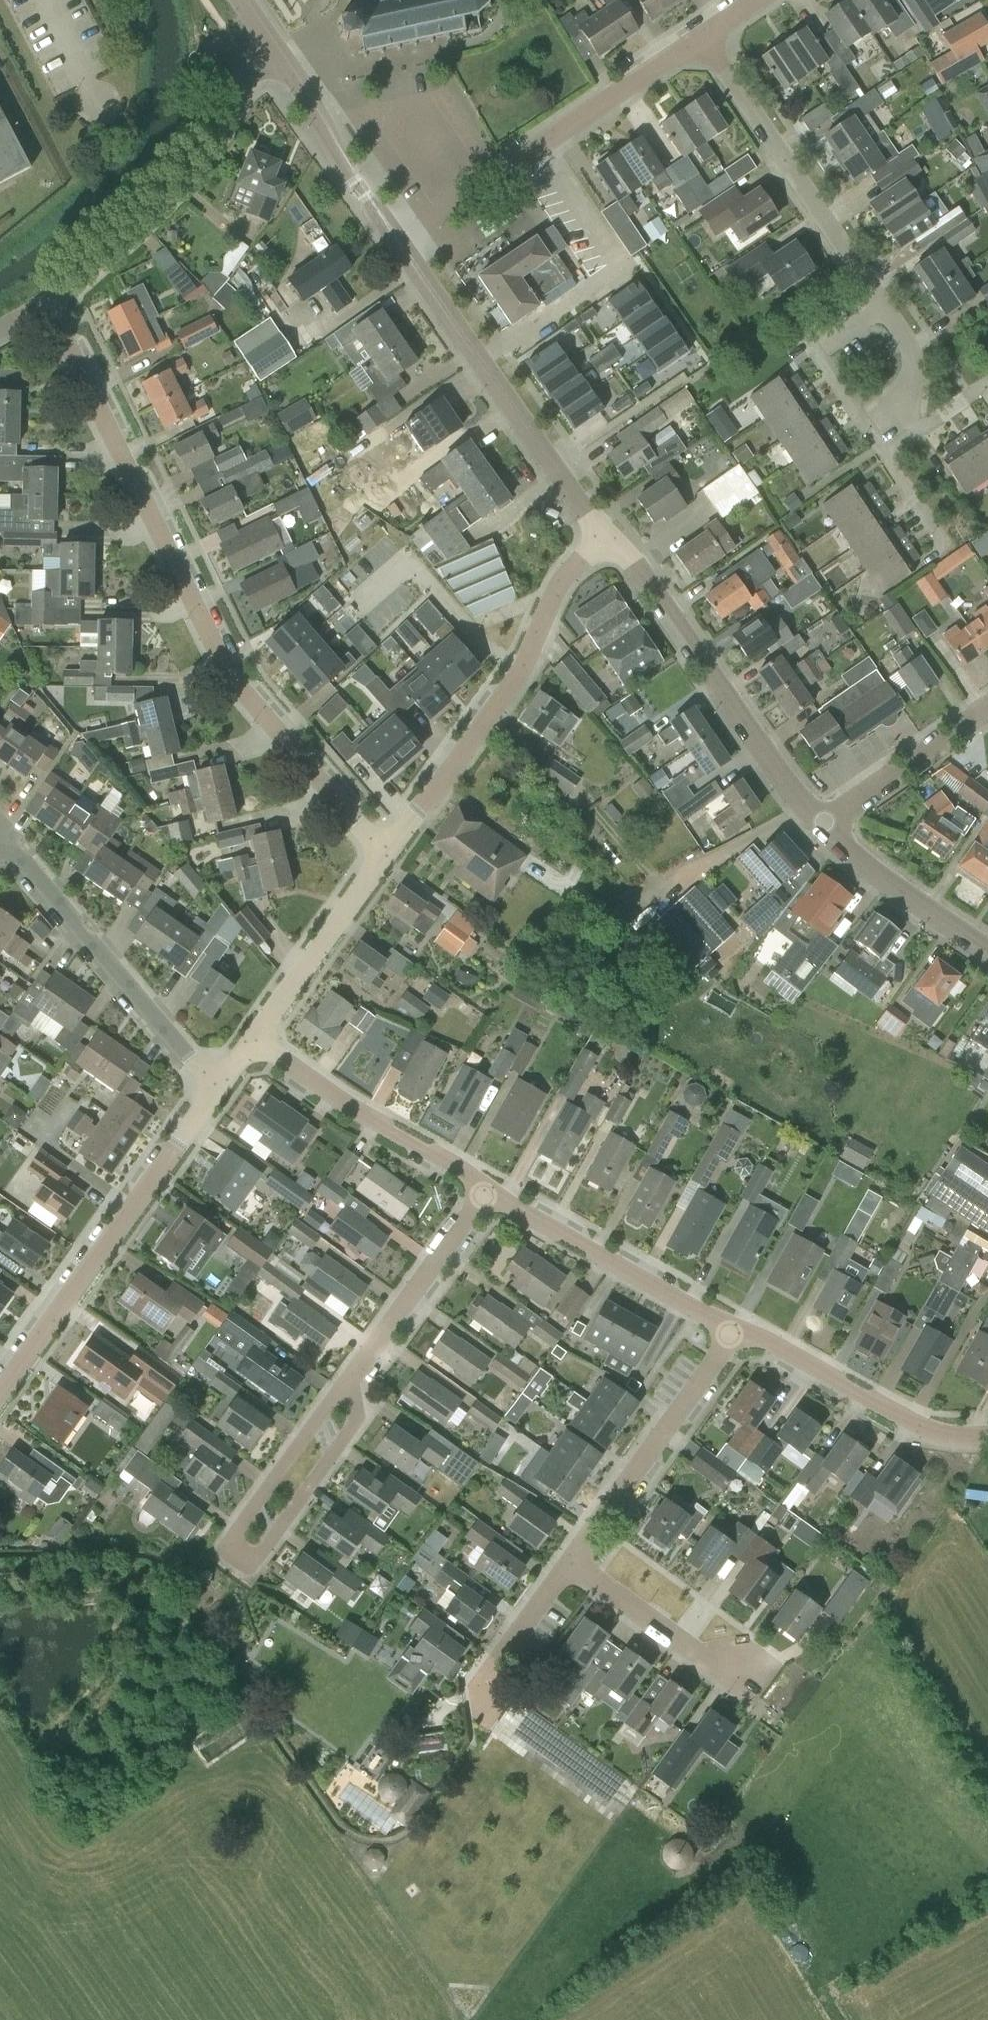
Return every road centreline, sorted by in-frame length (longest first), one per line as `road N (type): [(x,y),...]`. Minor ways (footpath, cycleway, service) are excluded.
road 1 (residential): [(383,852),(223,671),(48,303)]
road 2 (residential): [(911,424),(906,349),(703,38)]
road 3 (residential): [(351,1378),(356,1420),(250,1568),(223,1550),(318,1422)]
road 4 (unclassified): [(383,852),(521,670),(555,592),(606,536)]
road 5 (unclassified): [(0,1396),(213,1090)]
road 6 (residential): [(397,243),(703,38)]
road 7 (tertiary): [(823,825),(775,768),(656,587),(606,536)]
road 8 (tertiary): [(606,536),(397,243)]
road 9 (residential): [(48,303),(123,244),(203,152),(269,38)]
road 10 (residential): [(13,850),(213,1090)]
road 11 (residential): [(734,1330),(486,1191)]
road 12 (residential): [(571,1562),(734,1330)]
road 13 (residential): [(987,1433),(924,1431),(734,1330)]
road 14 (residential): [(486,1191),(254,1038)]
road 15 (tertiary): [(397,243),(269,38)]
road 16 (residential): [(351,1378),(486,1191)]
road 17 (residential): [(571,1562),(758,1692)]
road 18 (unclassified): [(254,1038),(383,852)]
road 19 (tertiary): [(987,952),(868,869),(823,825)]
road 20 (residential): [(823,825),(987,712)]
road 21 (residential): [(486,1721),(483,1684),(571,1562)]

